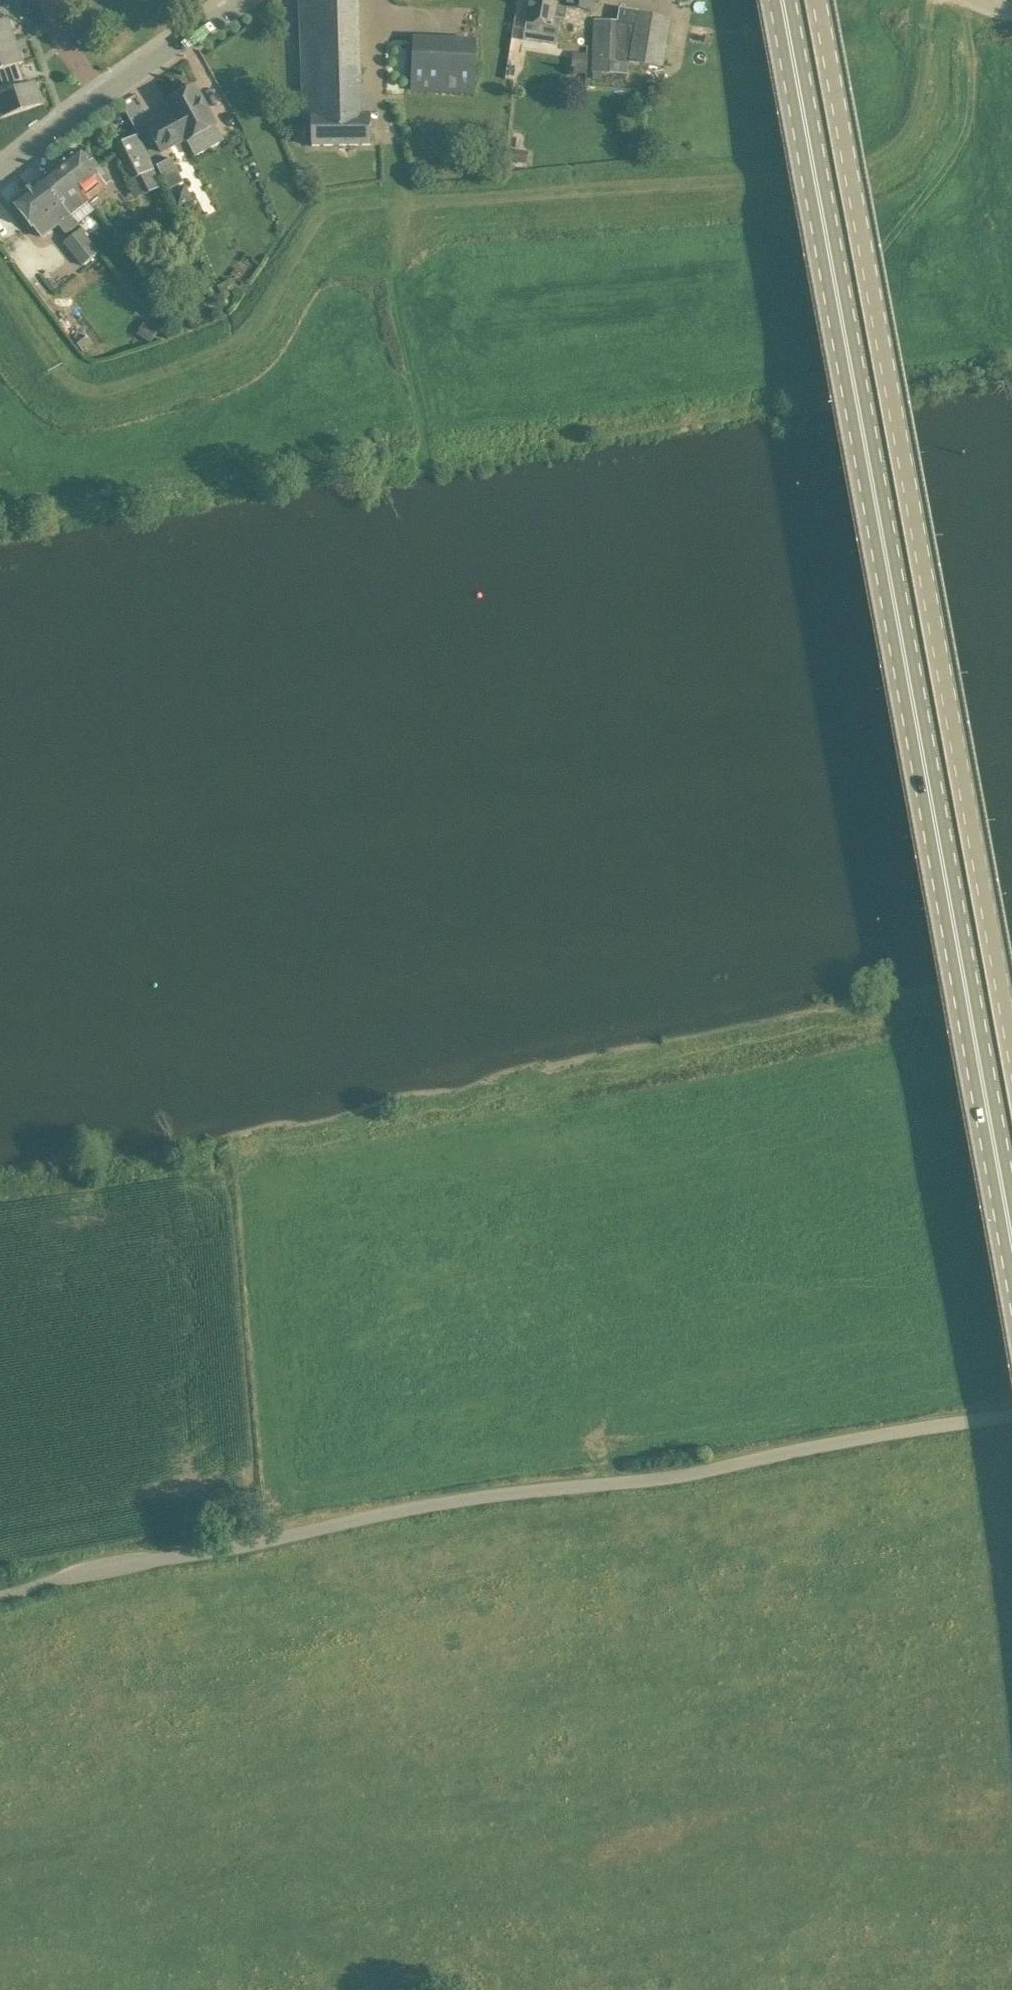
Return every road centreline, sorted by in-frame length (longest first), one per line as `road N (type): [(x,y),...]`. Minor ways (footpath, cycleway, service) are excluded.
road 1 (primary): [(1011,1257),(781,0)]
road 2 (track): [(930,0),(918,98),(898,145),(873,165),(765,181),(331,210),(312,223),(248,331),(221,351),(91,393),(52,366)]
road 3 (unclassified): [(1011,1042),(817,0)]
road 4 (unclassified): [(1011,1411),(690,1475),(396,1512),(0,1594)]
road 5 (unclassified): [(104,95),(245,0)]
road 6 (unclassified): [(104,95),(0,171)]

